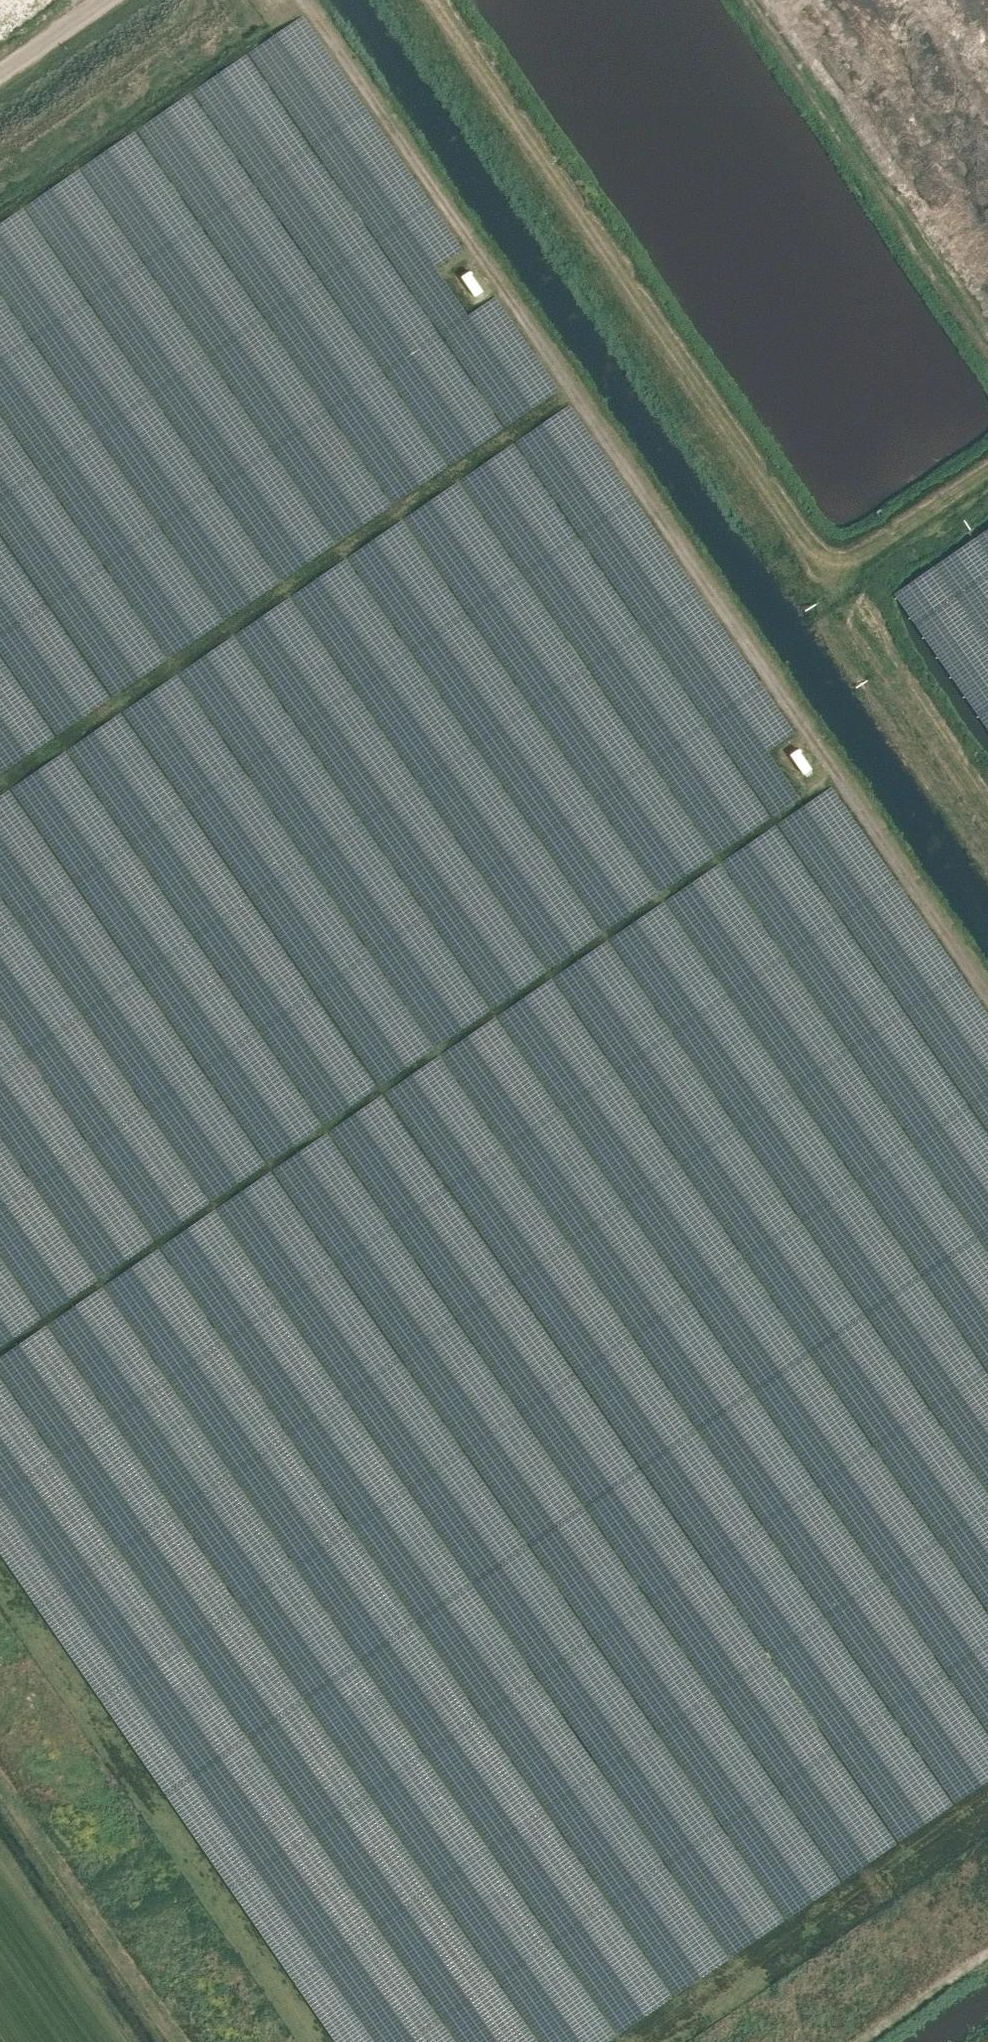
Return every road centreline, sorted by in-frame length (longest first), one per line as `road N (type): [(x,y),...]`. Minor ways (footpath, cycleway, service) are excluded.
road 1 (track): [(840,2041),(987,1940)]
road 2 (unclassified): [(0,74),(107,0)]

